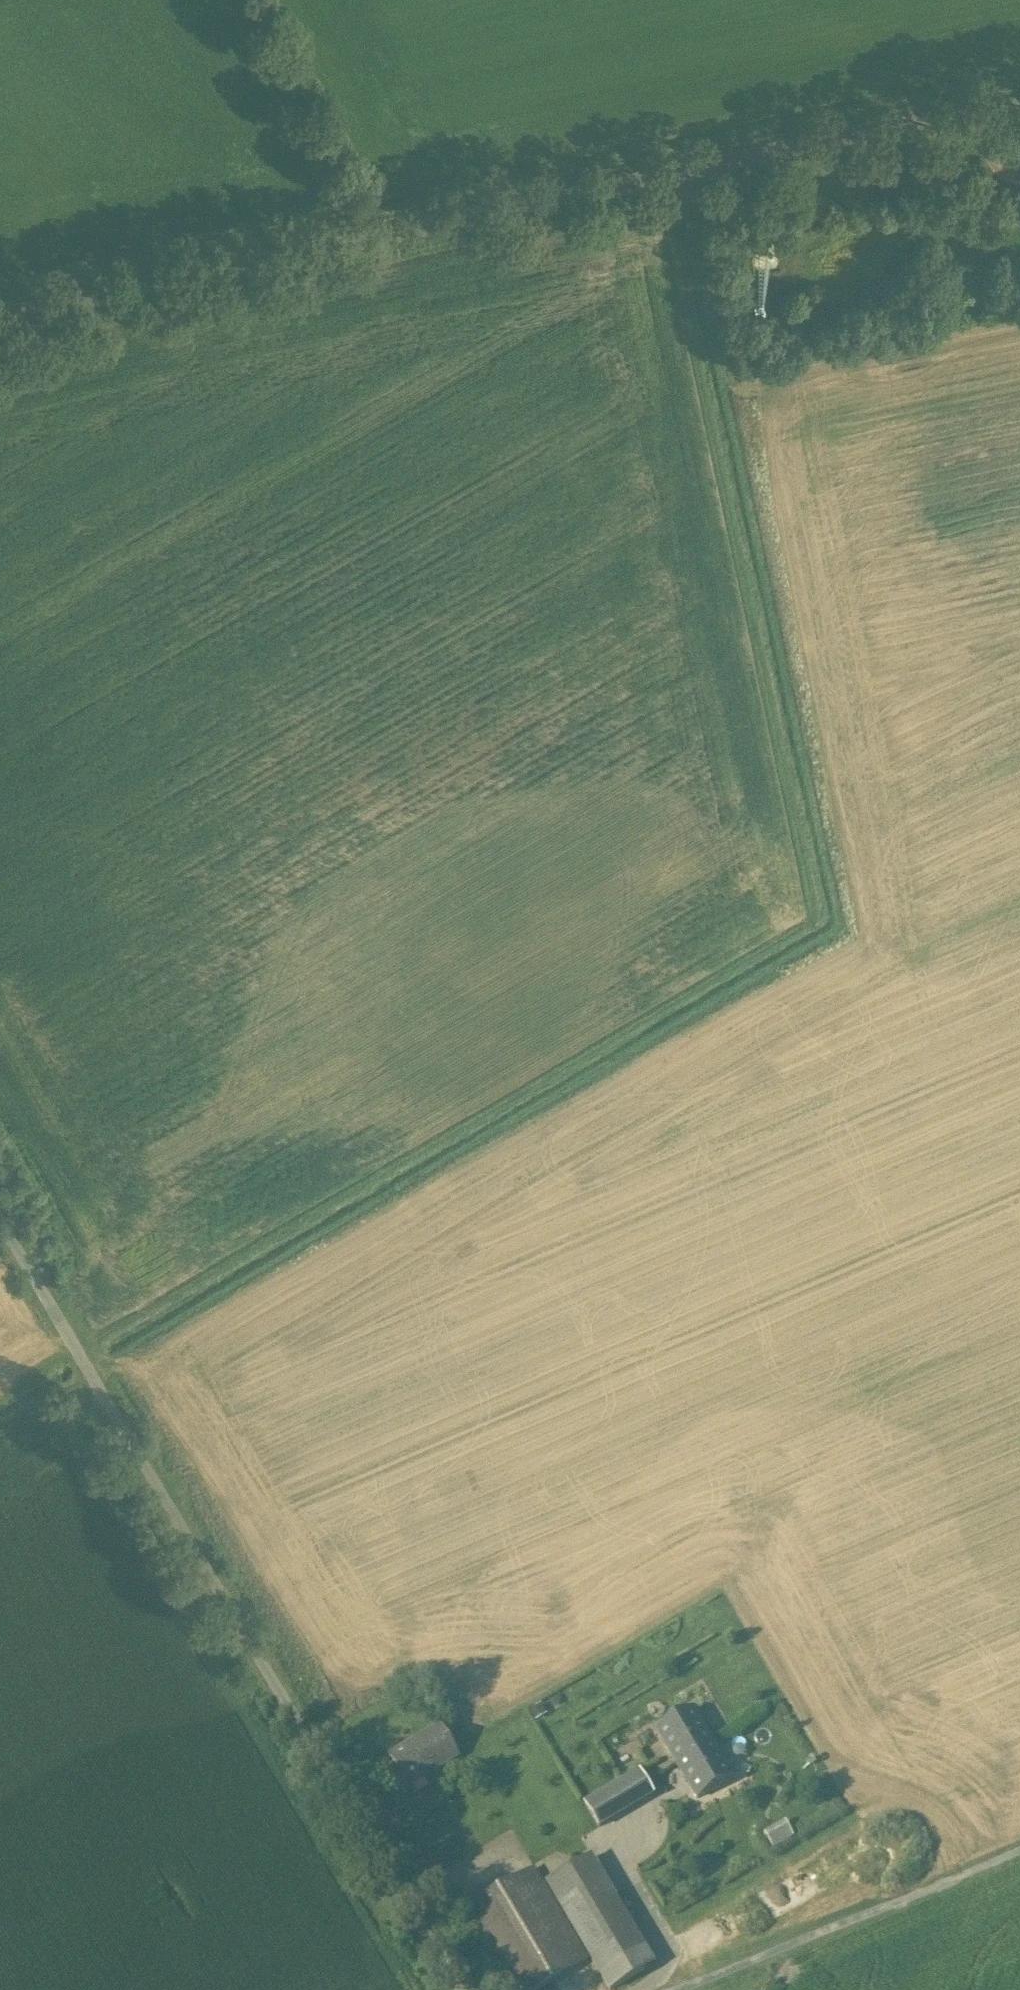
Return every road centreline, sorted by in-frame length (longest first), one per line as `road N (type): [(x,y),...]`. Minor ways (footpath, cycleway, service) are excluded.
road 1 (unclassified): [(0,321),(1019,100)]
road 2 (unclassified): [(458,1989),(0,1223)]

